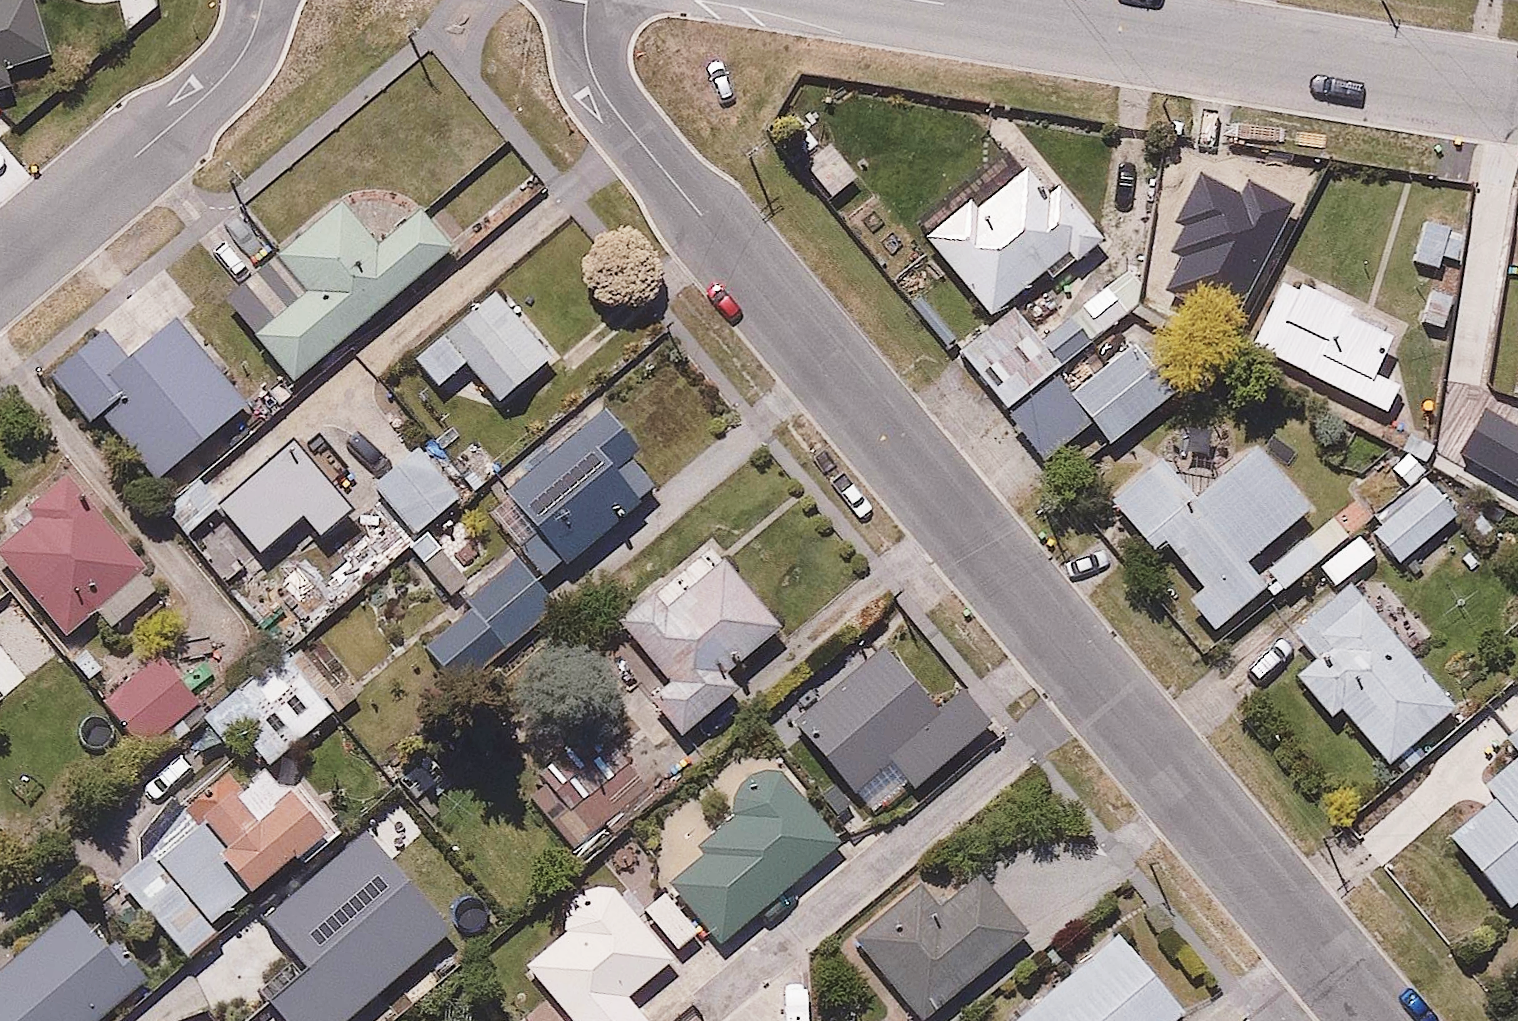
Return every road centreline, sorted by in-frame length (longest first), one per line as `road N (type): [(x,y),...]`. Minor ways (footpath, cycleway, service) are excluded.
road 1 (residential): [(1378,1020),(623,123),(595,77),(588,0)]
road 2 (residential): [(932,0),(1517,92)]
road 3 (residential): [(261,0),(254,39),(226,79),(0,271)]

